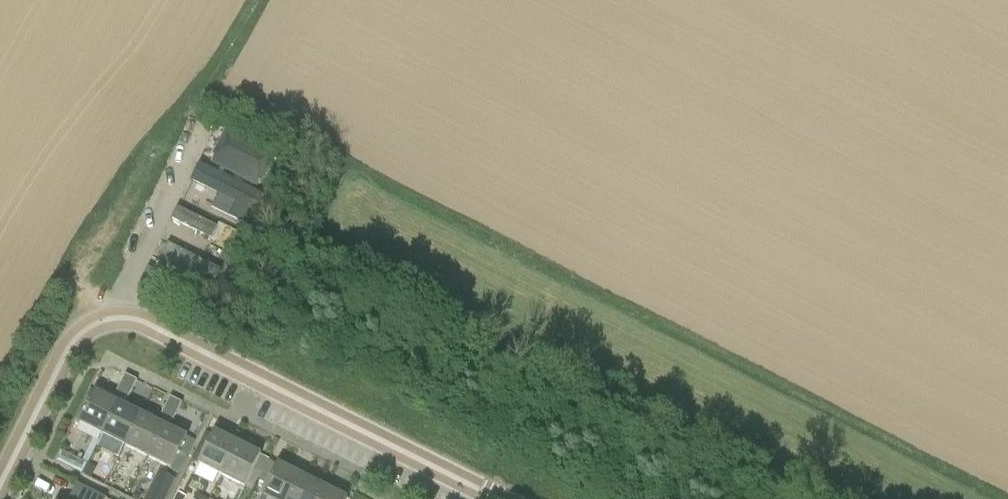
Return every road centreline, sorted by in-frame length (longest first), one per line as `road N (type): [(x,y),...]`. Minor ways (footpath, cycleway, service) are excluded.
road 1 (unclassified): [(490,498),(141,320),(113,317)]
road 2 (residential): [(0,493),(72,341),(113,317)]
road 3 (residential): [(200,131),(113,317)]

